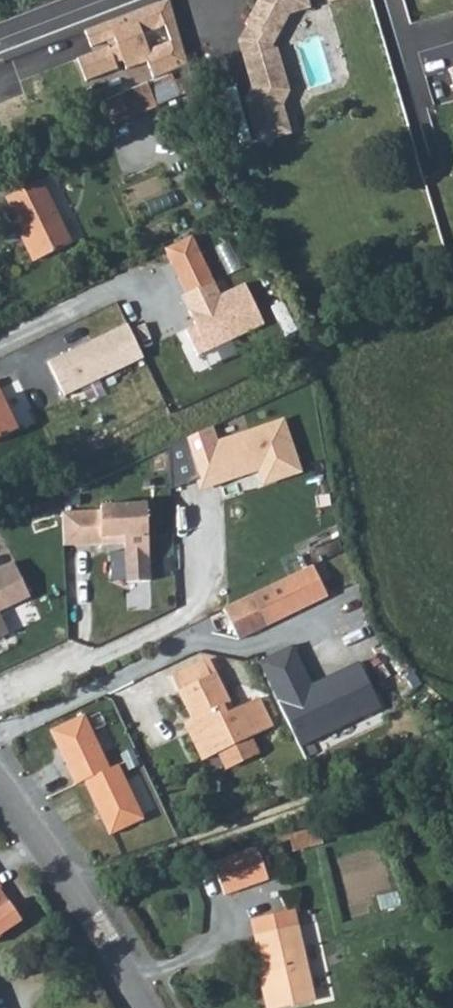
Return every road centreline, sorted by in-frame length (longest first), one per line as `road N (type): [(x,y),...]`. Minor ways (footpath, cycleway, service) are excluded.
road 1 (track): [(72,895),(452,760)]
road 2 (tertiary): [(0,792),(148,1007)]
road 3 (residential): [(390,0),(427,139)]

